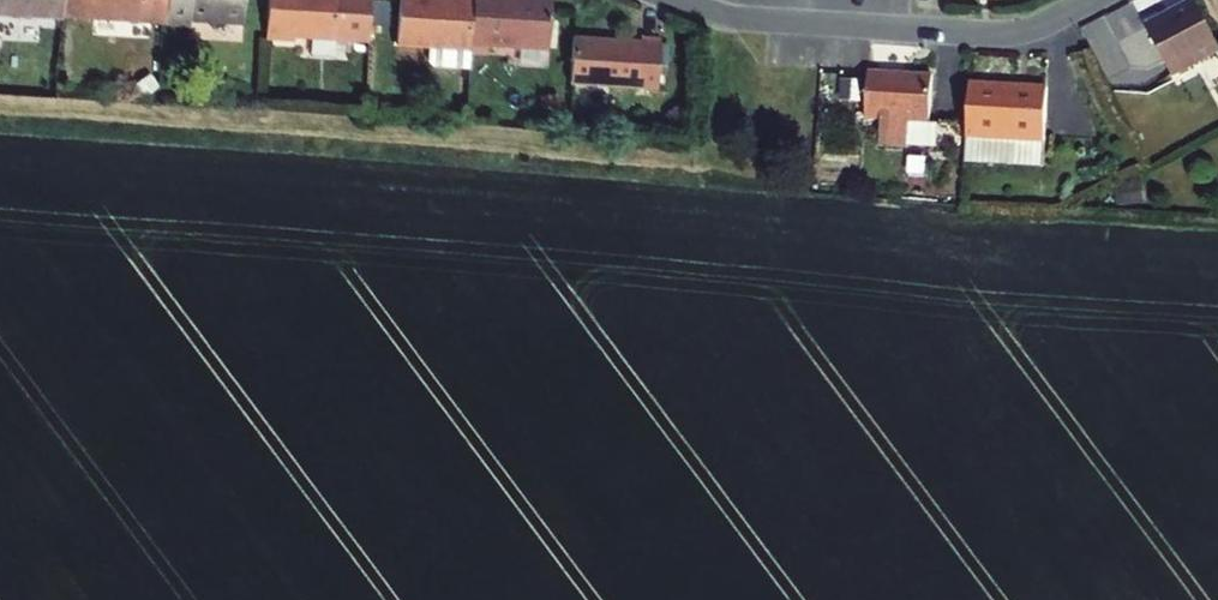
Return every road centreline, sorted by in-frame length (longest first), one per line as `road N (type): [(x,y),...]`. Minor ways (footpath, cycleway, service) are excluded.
road 1 (residential): [(685,0),(735,17),(991,33),(1025,29),(1086,0)]

